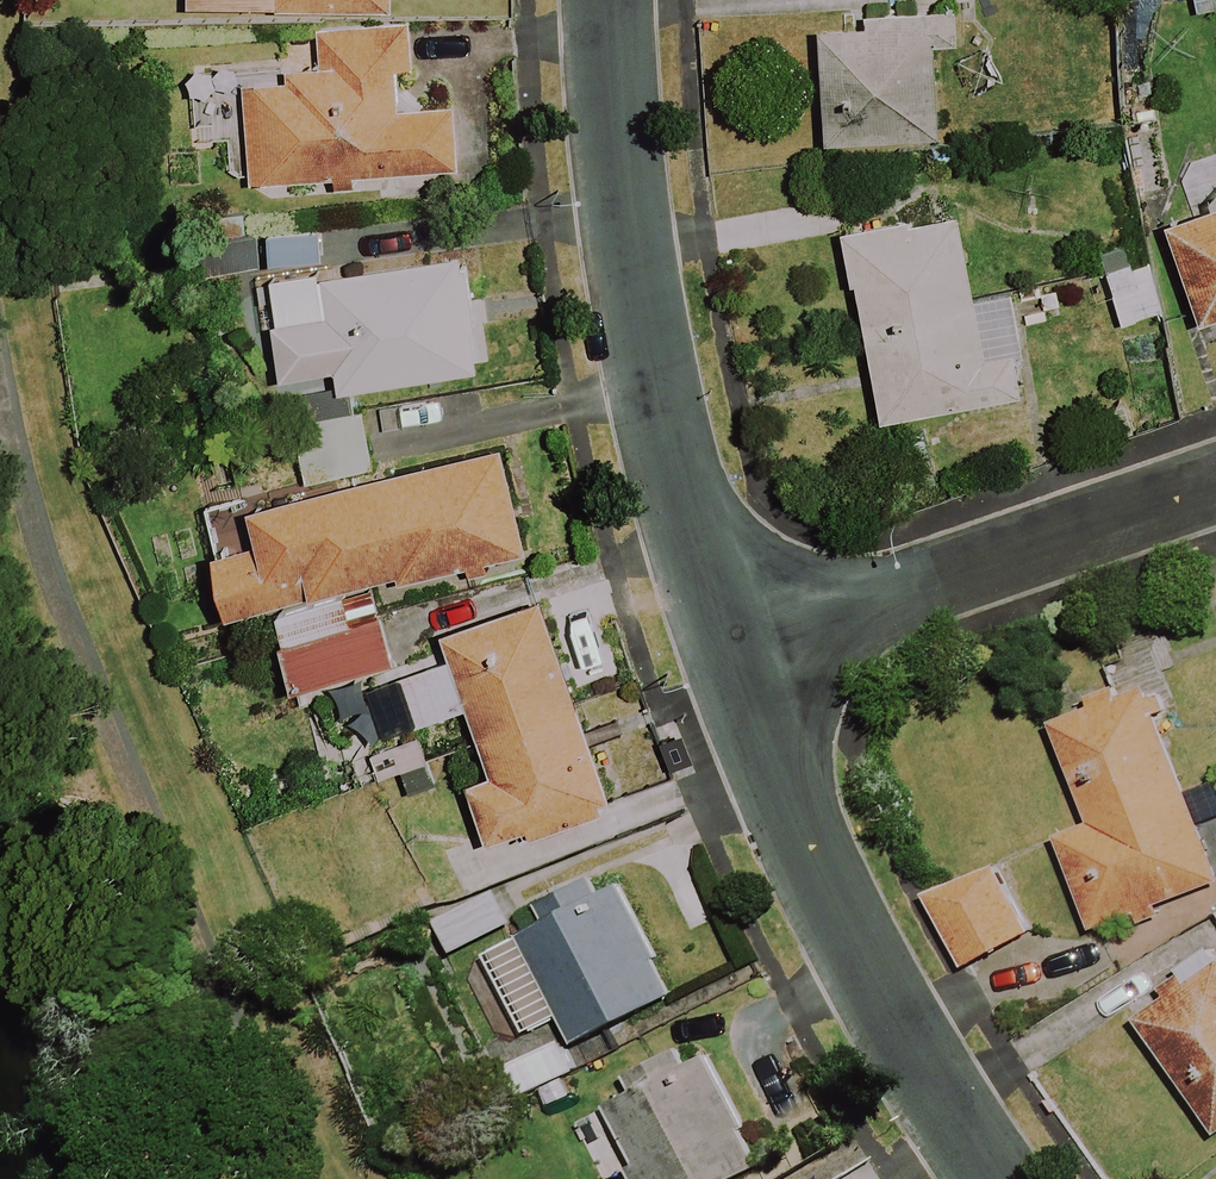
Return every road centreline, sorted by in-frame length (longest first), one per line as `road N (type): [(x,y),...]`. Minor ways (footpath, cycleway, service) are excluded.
road 1 (residential): [(725,646),(656,404),(620,137),(612,0)]
road 2 (residential): [(1004,1178),(948,1101),(787,815),(725,646)]
road 3 (residential): [(725,646),(1215,482)]

